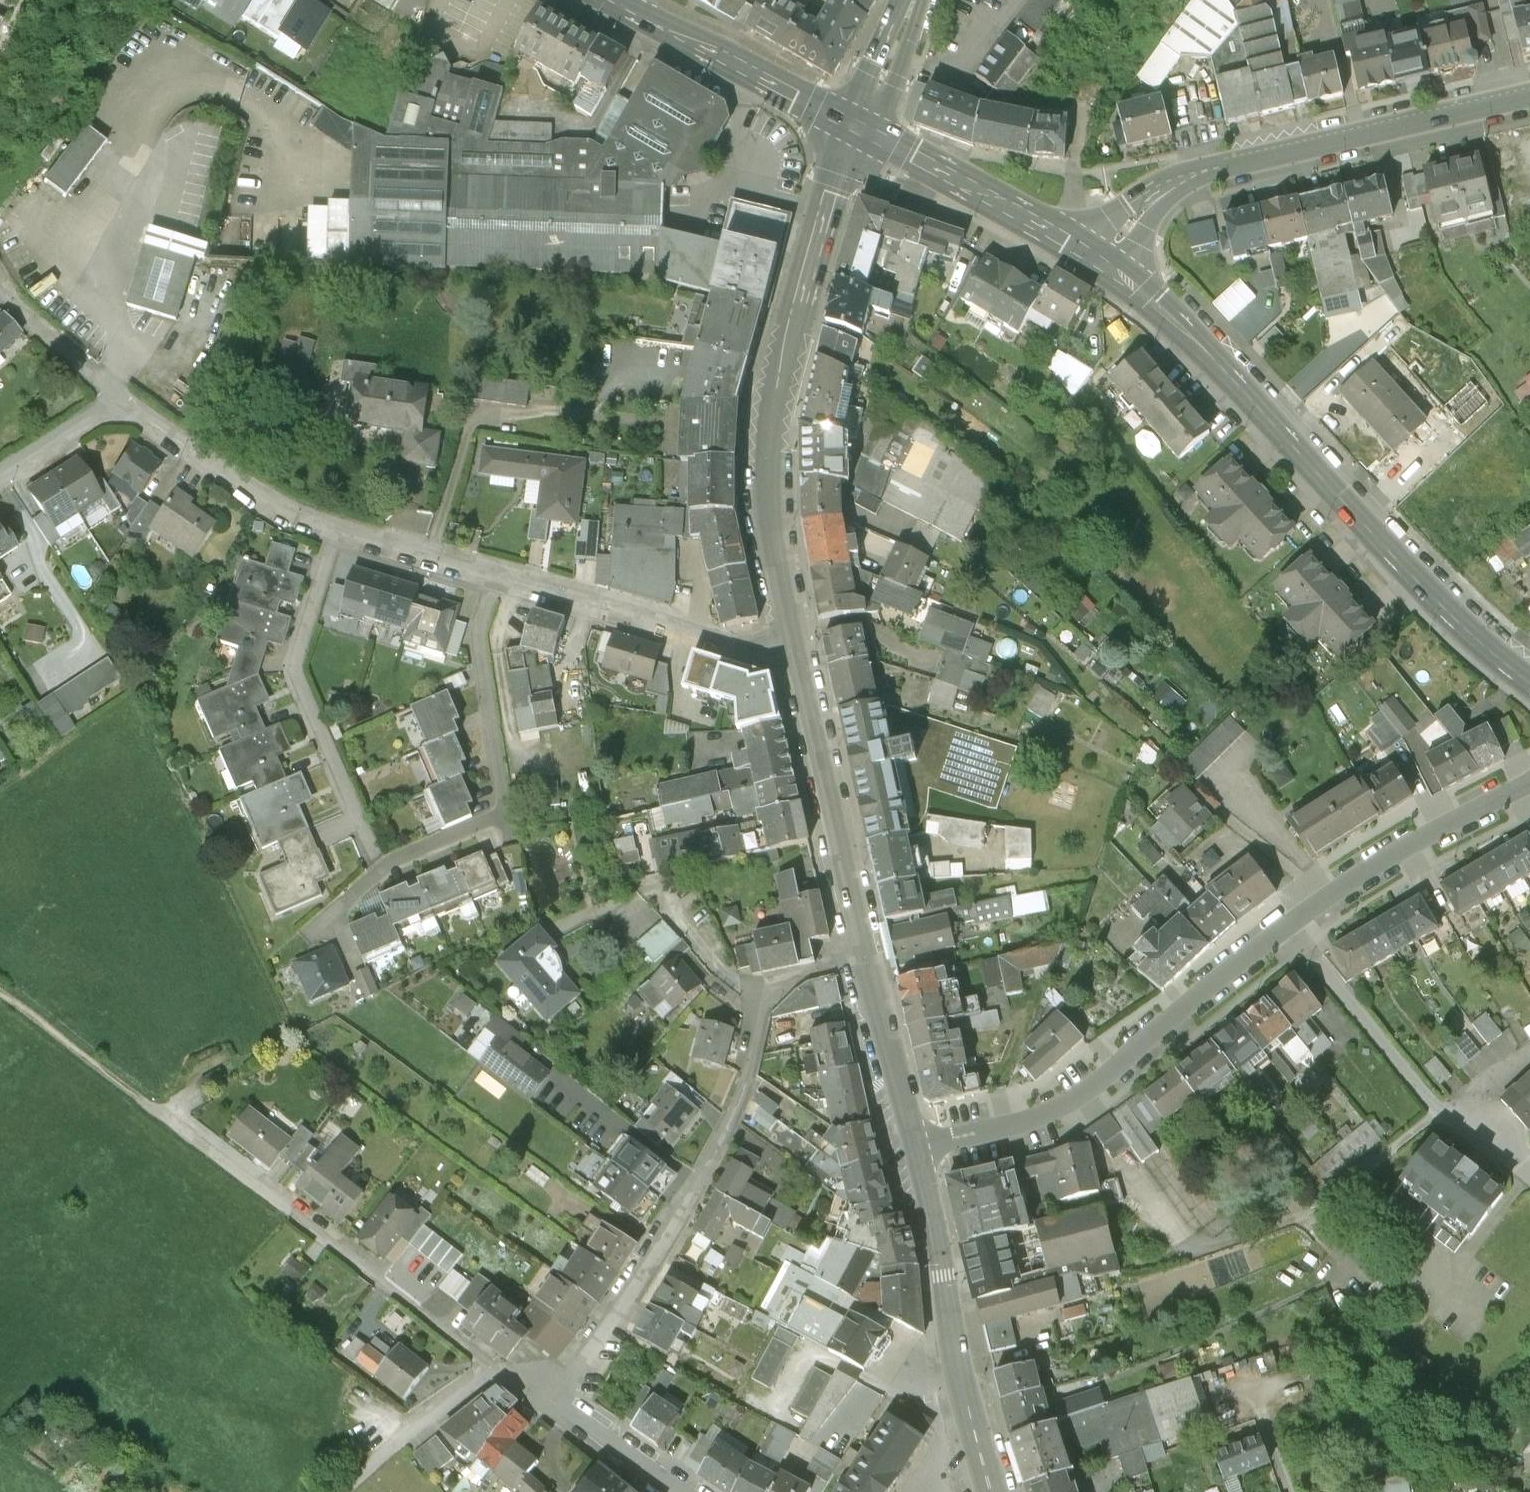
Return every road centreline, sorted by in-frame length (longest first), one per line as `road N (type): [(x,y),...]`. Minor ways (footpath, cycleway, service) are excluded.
road 1 (primary): [(1529,683),(1437,604),(1235,374),(1101,261)]
road 2 (residential): [(865,953),(775,987),(762,1004),(745,1084),(695,1181),(557,1405)]
road 3 (tertiary): [(859,128),(815,237),(769,447),(772,535),(796,648)]
road 4 (tertiary): [(1529,101),(1187,178),(1101,261)]
road 5 (residential): [(492,578),(478,636),(505,814),(385,867),(317,932)]
road 6 (residential): [(1290,924),(1094,1086),(1017,1123),(916,1146)]
road 7 (residential): [(173,1120),(498,1373)]
road 8 (tertiary): [(916,1146),(960,1370),(994,1491)]
road 9 (residential): [(1529,1170),(1442,1113),(1290,924)]
road 10 (residential): [(338,533),(294,666),(368,846)]
road 11 (residential): [(796,648),(747,651),(680,636),(492,578)]
road 12 (tertiary): [(796,648),(865,953)]
road 13 (residential): [(1529,782),(1389,856),(1290,924)]
road 14 (primary): [(1101,261),(859,128)]
road 15 (primary): [(859,128),(618,3)]
road 16 (residential): [(338,533),(274,507),(116,397)]
road 17 (track): [(173,1120),(0,995)]
road 18 (tertiary): [(865,953),(916,1146)]
road 19 (residential): [(498,1373),(344,1491)]
road 20 (residential): [(492,578),(338,533)]
road 21 (residential): [(116,397),(0,290)]
road 22 (residential): [(557,1405),(689,1491)]
road 23 (unclassified): [(116,397),(0,477)]
road 24 (tertiary): [(859,128),(913,0)]

